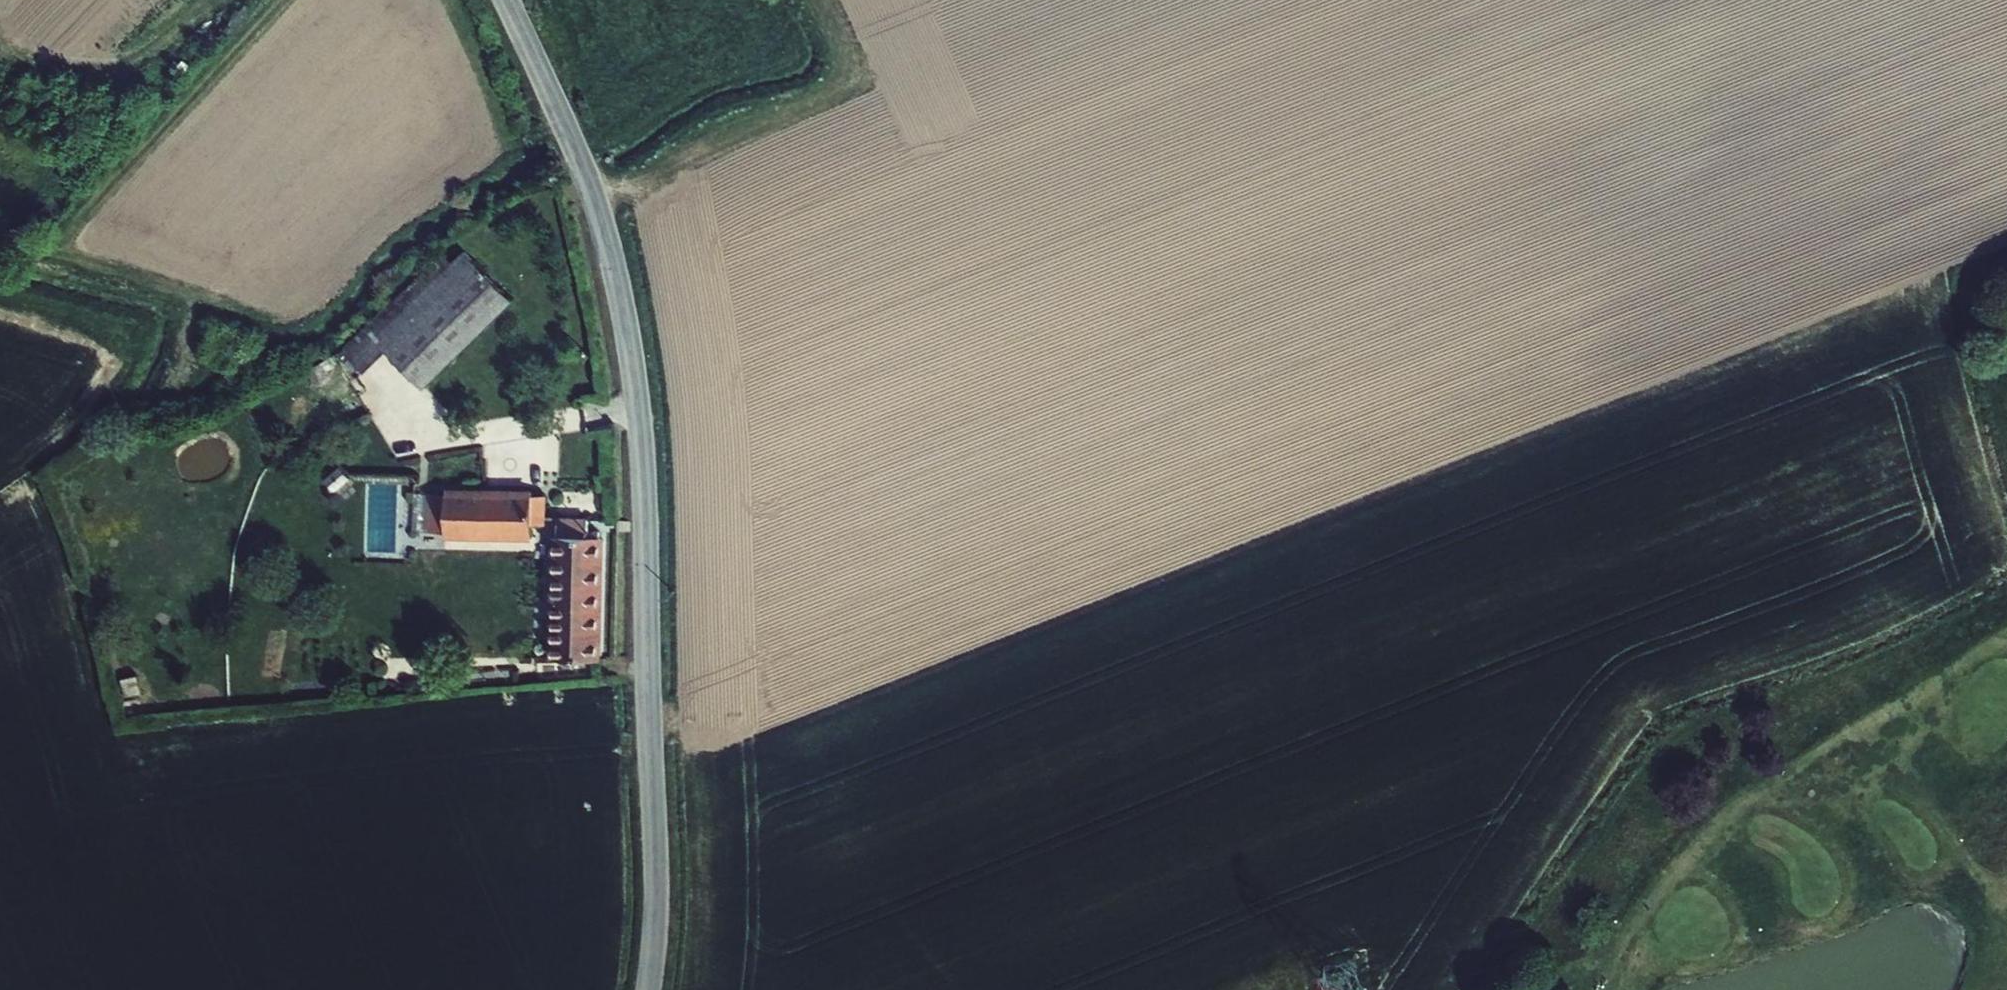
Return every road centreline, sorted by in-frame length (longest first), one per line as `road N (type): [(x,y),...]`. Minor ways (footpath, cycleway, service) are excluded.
road 1 (unclassified): [(650,989),(658,871),(637,381),(591,184),(507,0)]

